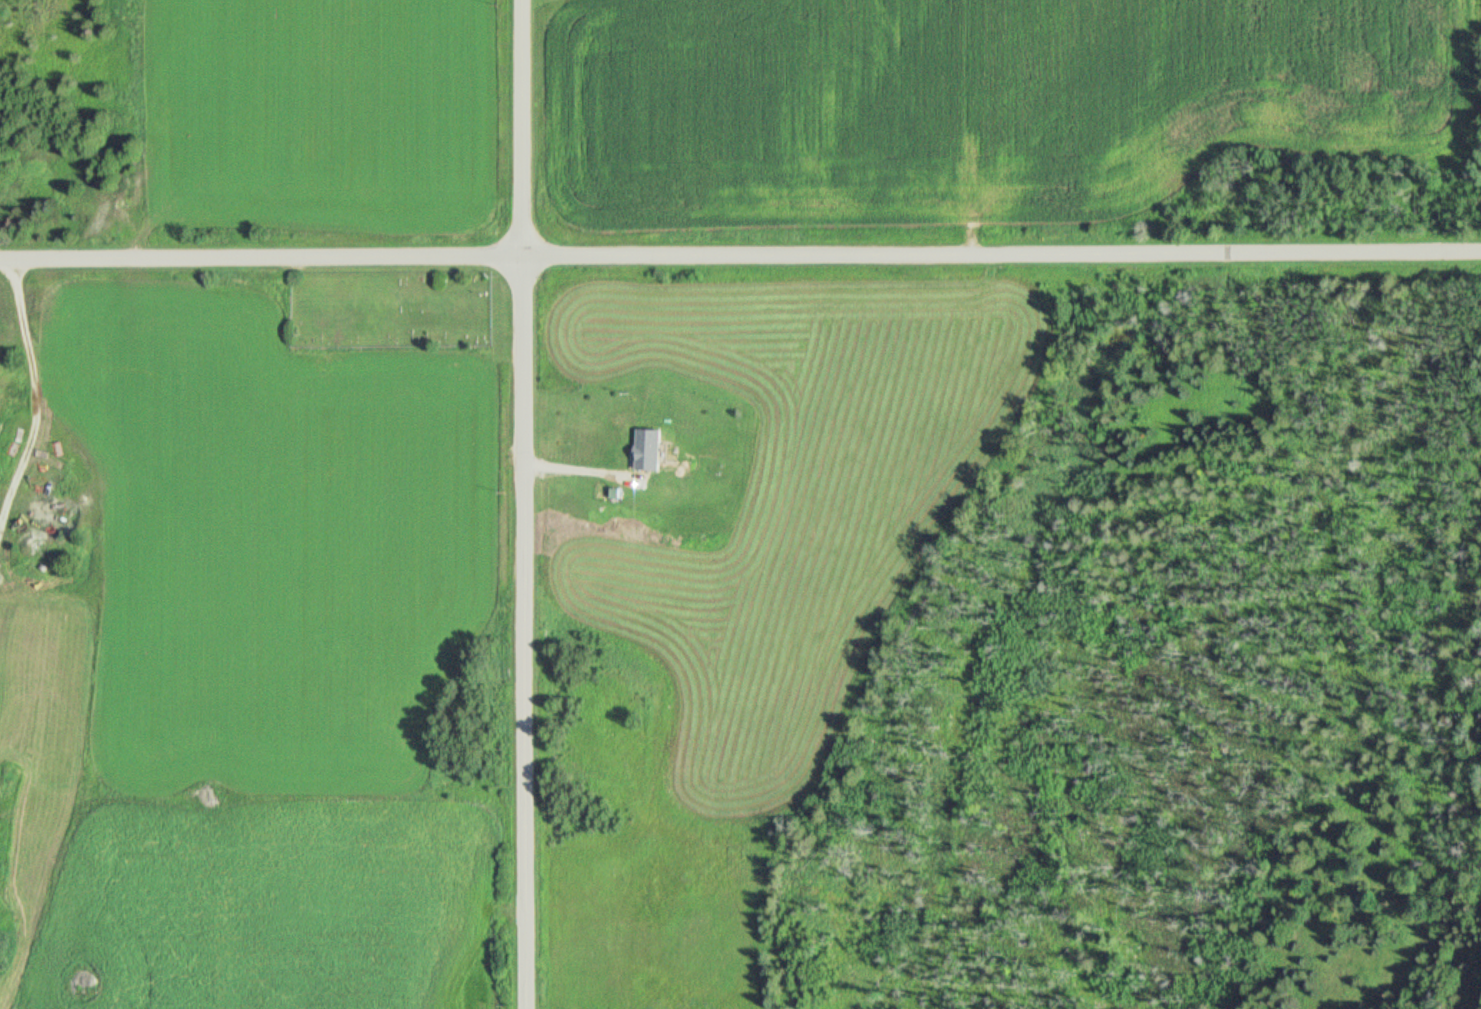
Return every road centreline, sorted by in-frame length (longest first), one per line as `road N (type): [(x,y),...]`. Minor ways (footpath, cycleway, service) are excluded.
road 1 (residential): [(1480,252),(0,260)]
road 2 (residential): [(529,1008),(529,0)]

